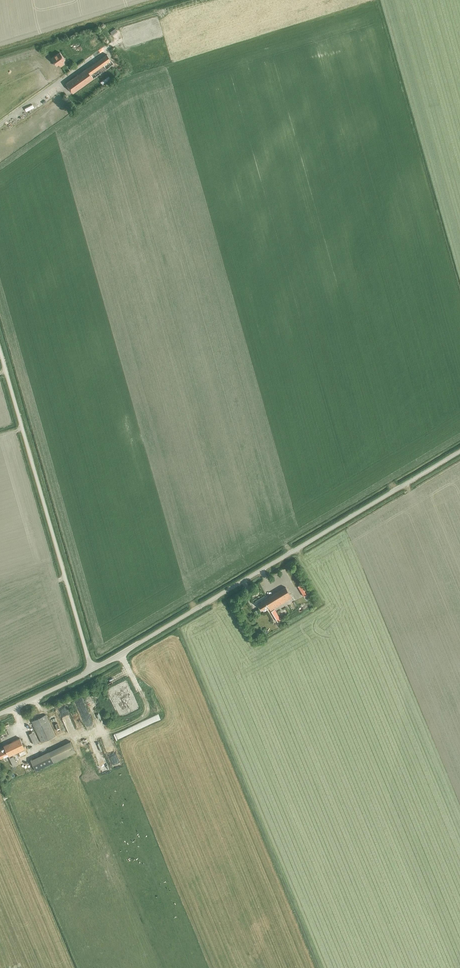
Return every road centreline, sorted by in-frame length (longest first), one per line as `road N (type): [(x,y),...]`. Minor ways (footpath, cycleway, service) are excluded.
road 1 (unclassified): [(91,669),(459,451)]
road 2 (unclassified): [(91,669),(0,345)]

